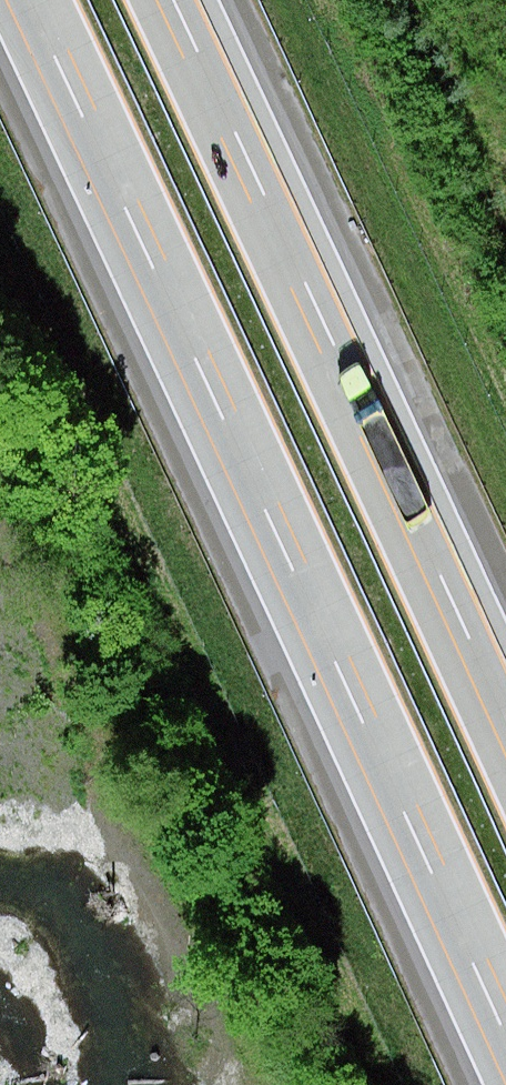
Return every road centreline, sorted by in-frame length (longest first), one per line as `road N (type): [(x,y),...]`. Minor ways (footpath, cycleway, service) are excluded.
road 1 (motorway): [(23,0),(505,1022)]
road 2 (motorway): [(505,716),(170,0)]

